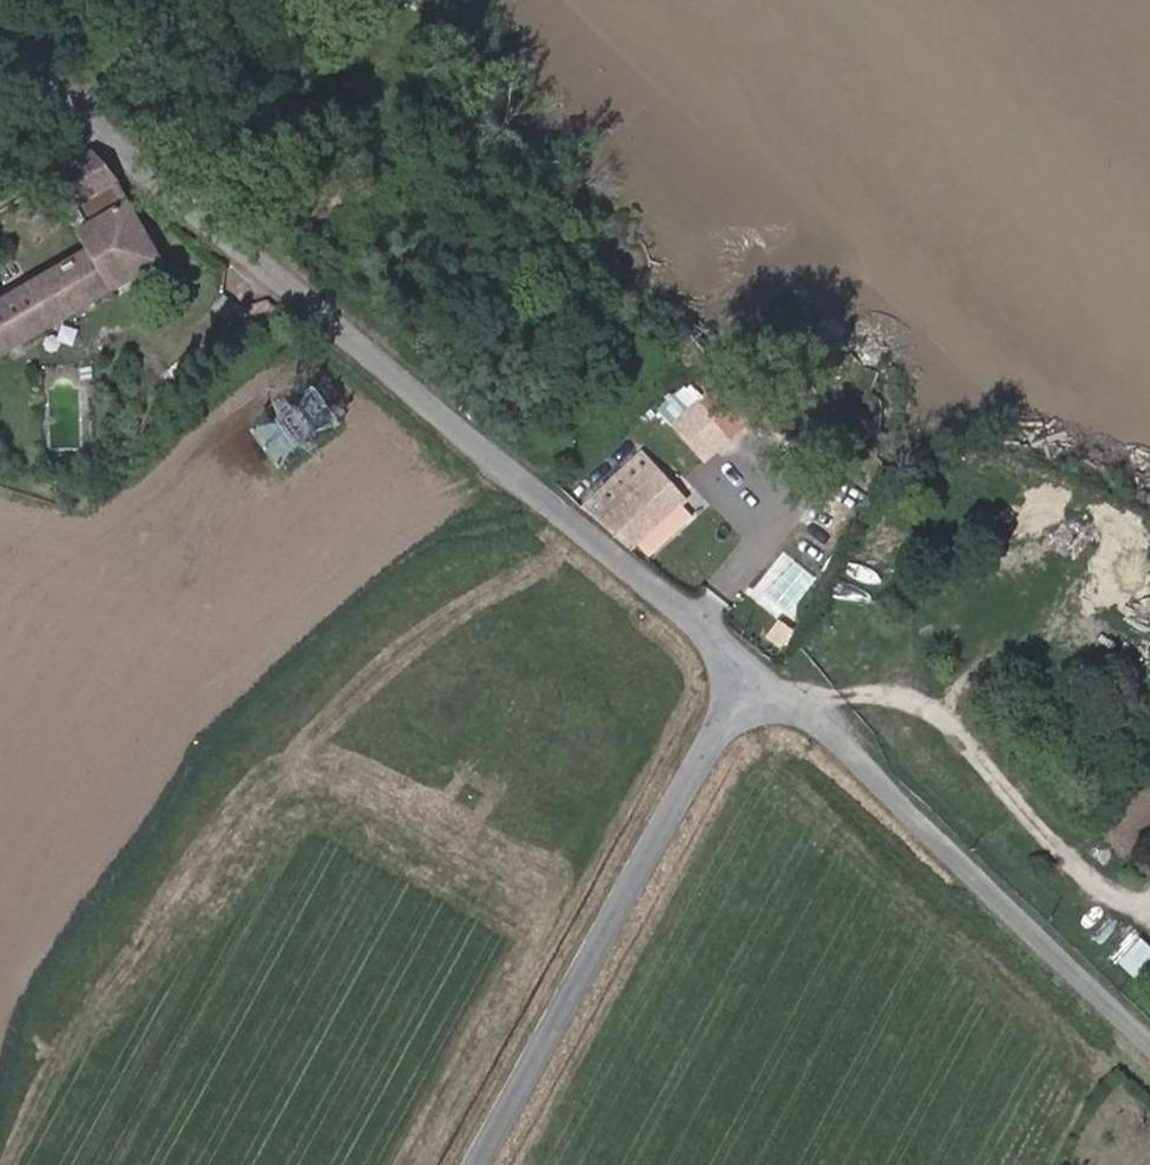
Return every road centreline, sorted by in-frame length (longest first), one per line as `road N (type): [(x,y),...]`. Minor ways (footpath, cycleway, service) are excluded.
road 1 (residential): [(754,673),(0,43)]
road 2 (residential): [(490,1164),(754,673)]
road 3 (unclassified): [(754,673),(1149,1042)]

